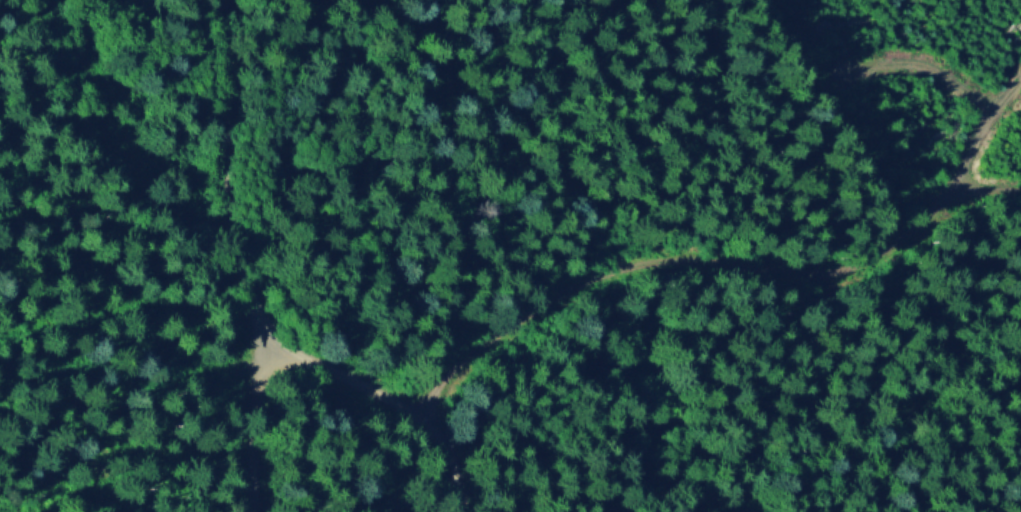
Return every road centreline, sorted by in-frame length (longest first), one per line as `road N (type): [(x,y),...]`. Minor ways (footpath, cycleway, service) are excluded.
road 1 (track): [(427,428),(437,393),(521,322),(600,279),(698,261),(844,273),(905,243),(942,202),(1020,194)]
road 2 (track): [(260,342),(237,208),(238,0)]
road 3 (track): [(942,202),(988,128),(987,110),(919,62),(827,69)]
road 4 (track): [(457,511),(443,451),(427,428),(316,362),(260,342)]
road 5 (track): [(260,342),(269,511)]

